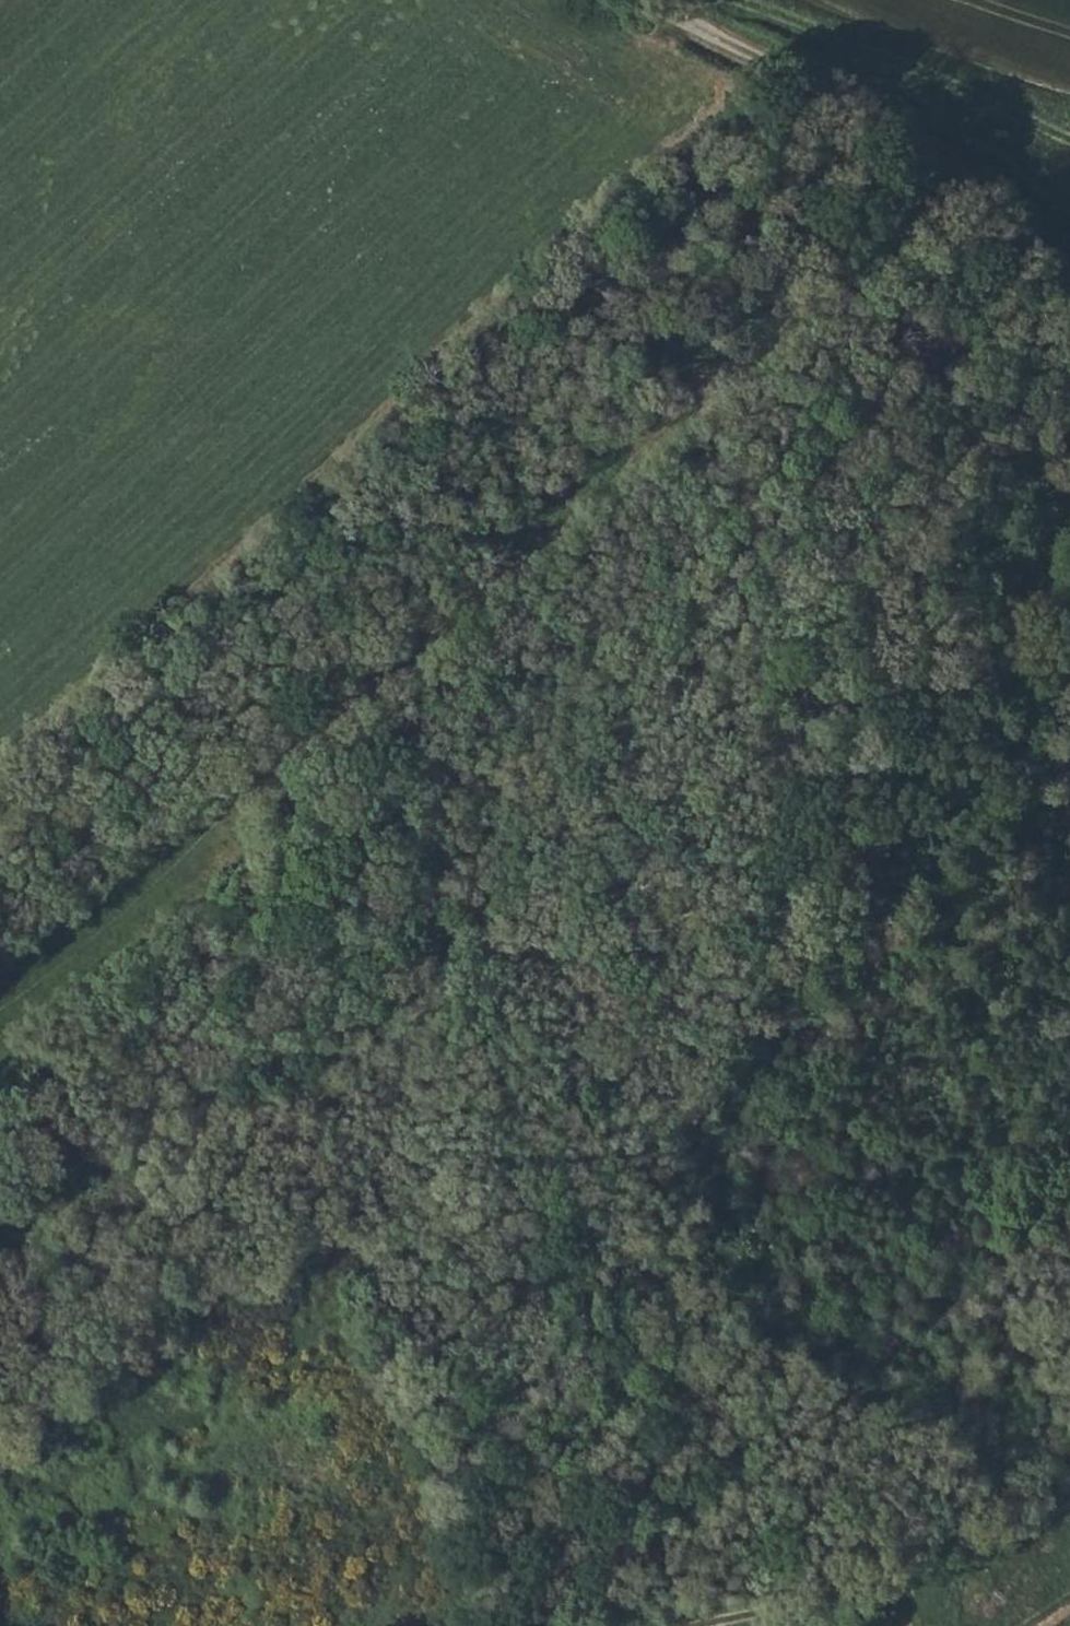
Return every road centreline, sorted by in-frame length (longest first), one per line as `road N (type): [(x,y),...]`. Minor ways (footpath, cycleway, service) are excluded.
road 1 (track): [(631,0),(973,178),(1069,267)]
road 2 (track): [(1069,1508),(917,1604),(870,1583),(721,1625)]

